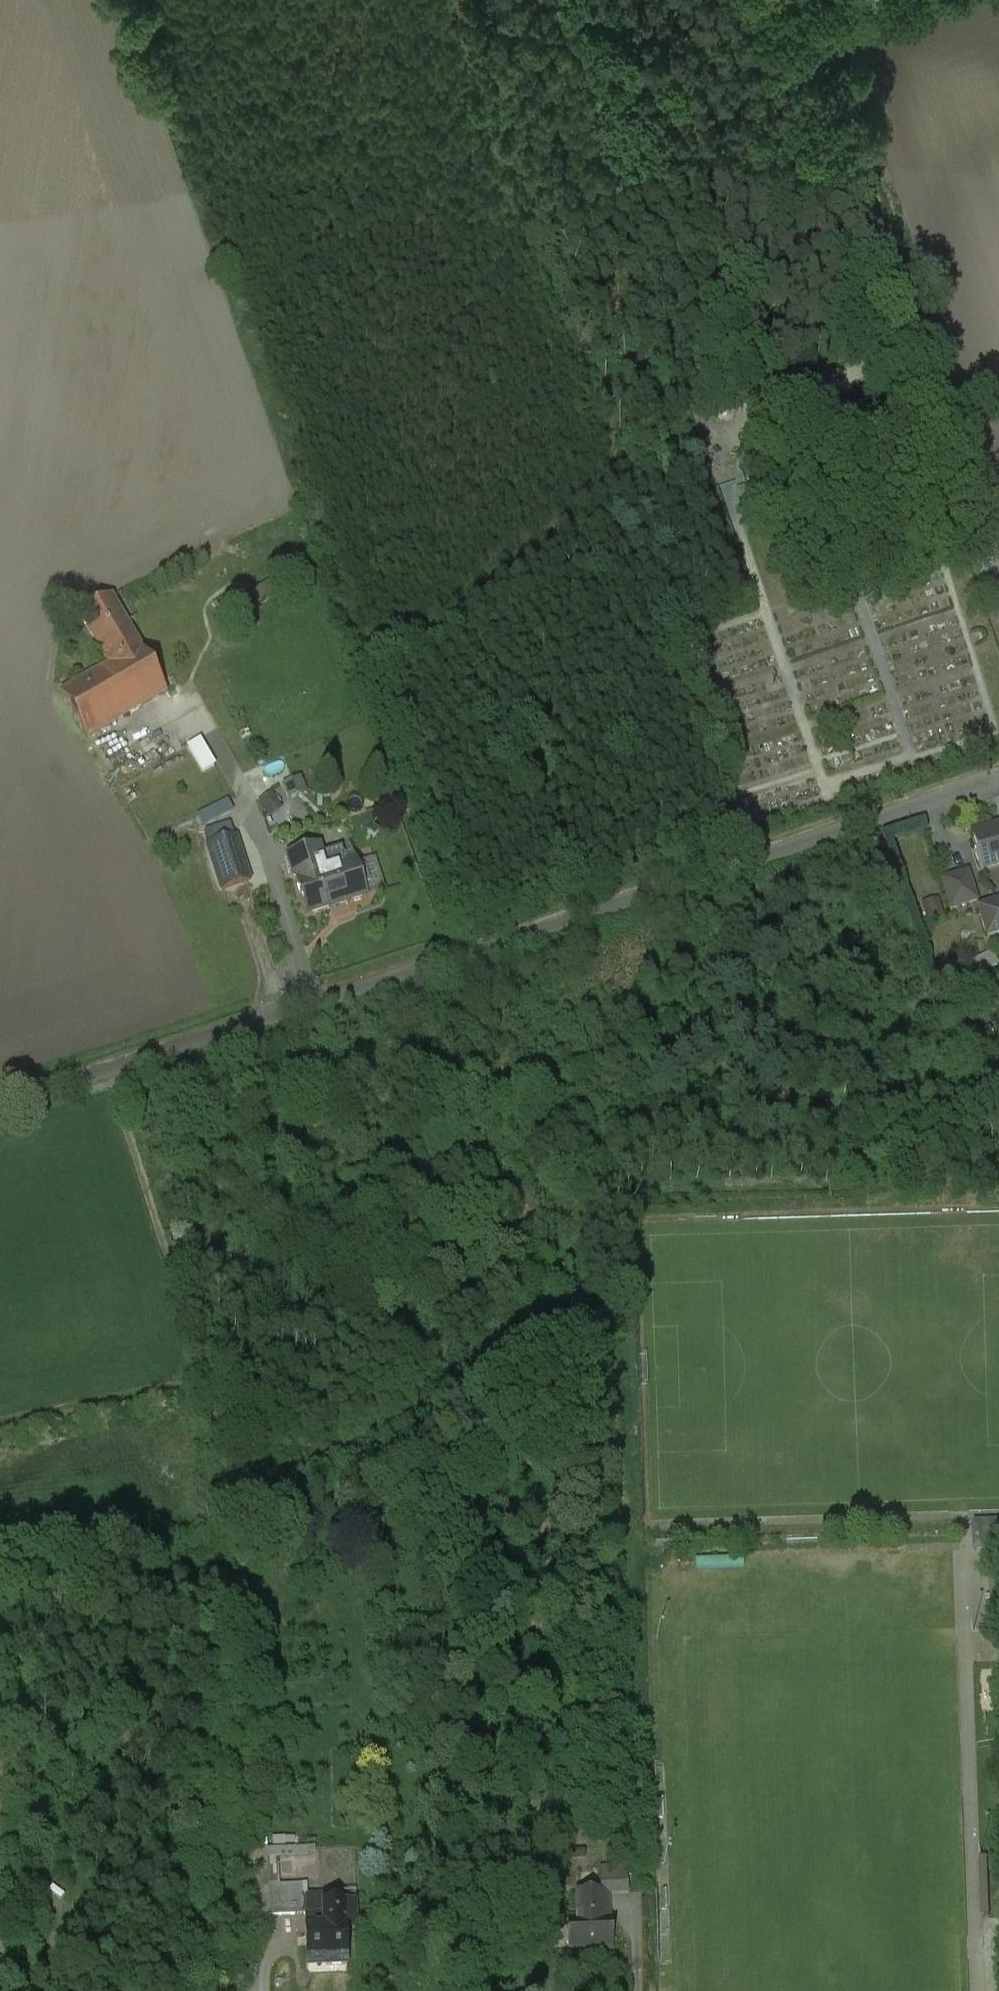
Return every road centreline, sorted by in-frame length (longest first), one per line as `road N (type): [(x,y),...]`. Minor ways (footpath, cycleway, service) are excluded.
road 1 (unclassified): [(0,1106),(313,1010),(998,778)]
road 2 (unclassified): [(804,0),(998,579)]

